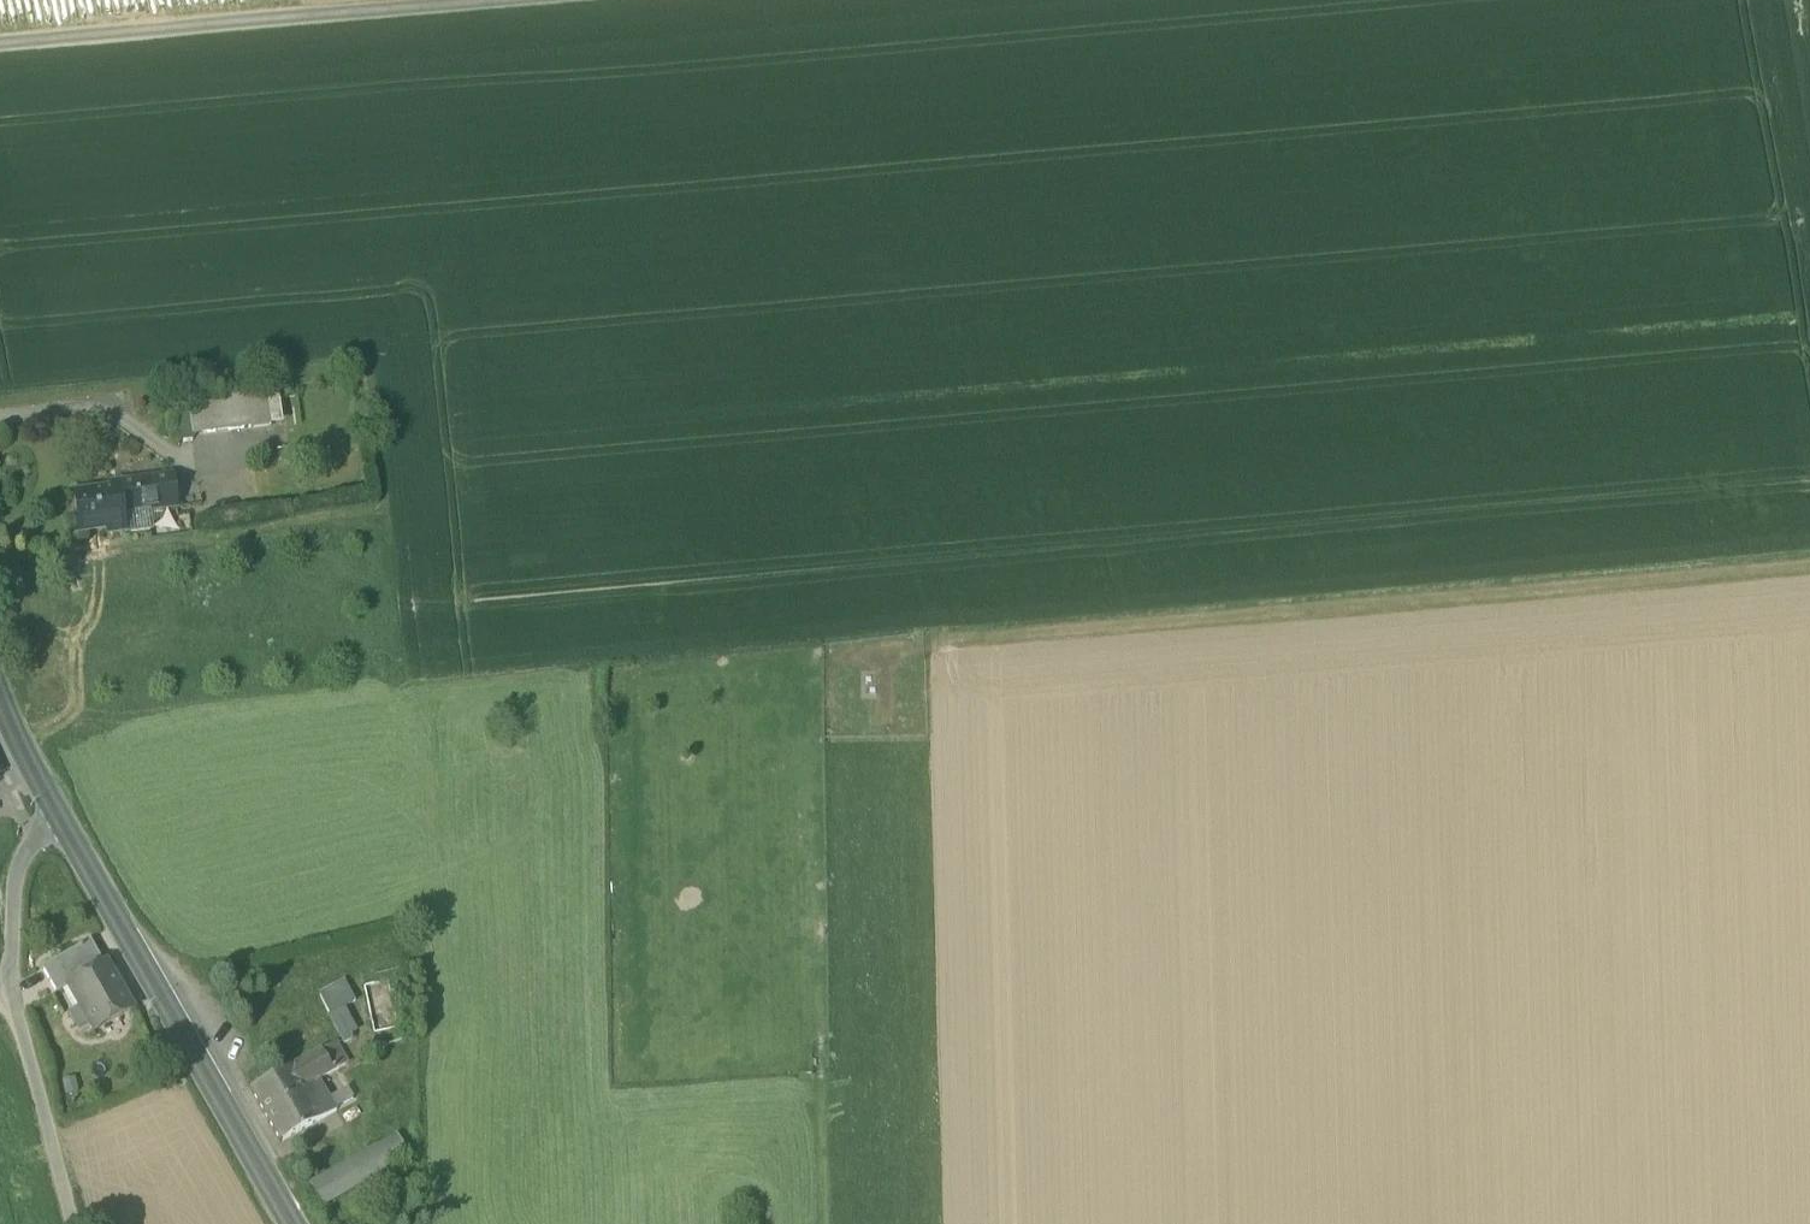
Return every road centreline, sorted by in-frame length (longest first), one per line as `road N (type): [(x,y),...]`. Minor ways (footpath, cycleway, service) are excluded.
road 1 (track): [(1809,564),(954,639)]
road 2 (tertiary): [(292,1223),(59,821),(0,701)]
road 3 (track): [(521,0),(0,47)]

